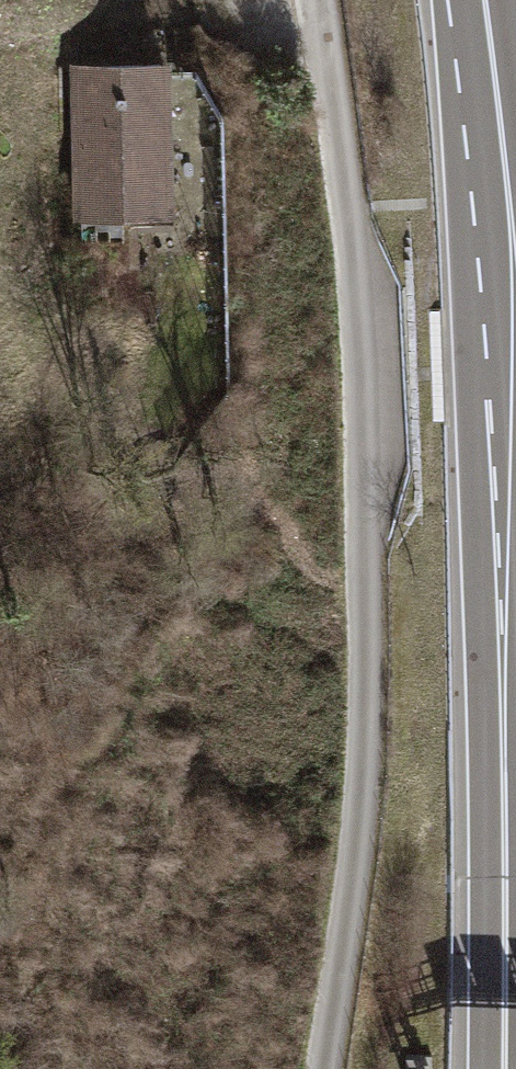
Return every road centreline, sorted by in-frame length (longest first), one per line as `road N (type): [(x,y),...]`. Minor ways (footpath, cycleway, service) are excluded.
road 1 (track): [(327,1068),(359,834),(367,693),(352,308),(319,0)]

